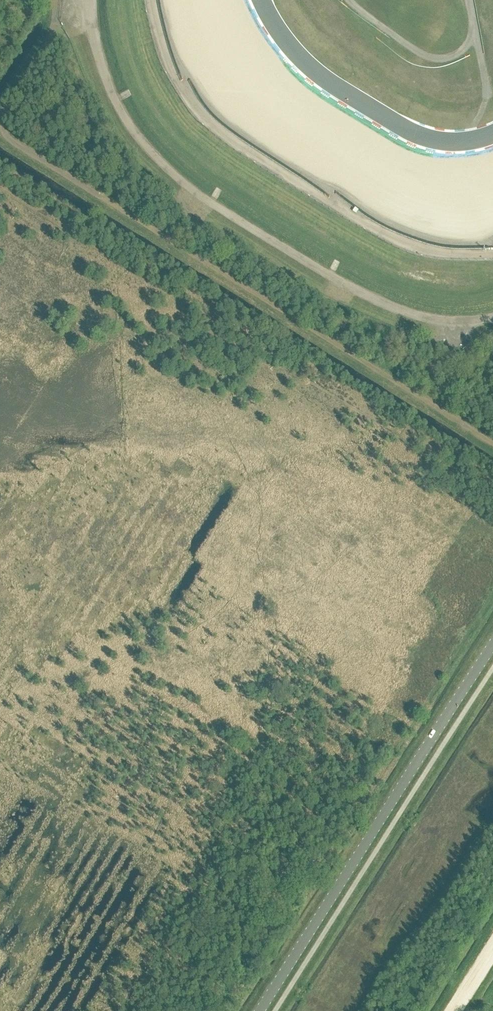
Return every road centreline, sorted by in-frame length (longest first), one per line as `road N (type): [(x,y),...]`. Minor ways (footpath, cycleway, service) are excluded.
road 1 (track): [(58,0),(54,31),(4,112),(10,137),(492,444)]
road 2 (tertiary): [(261,1010),(492,645)]

